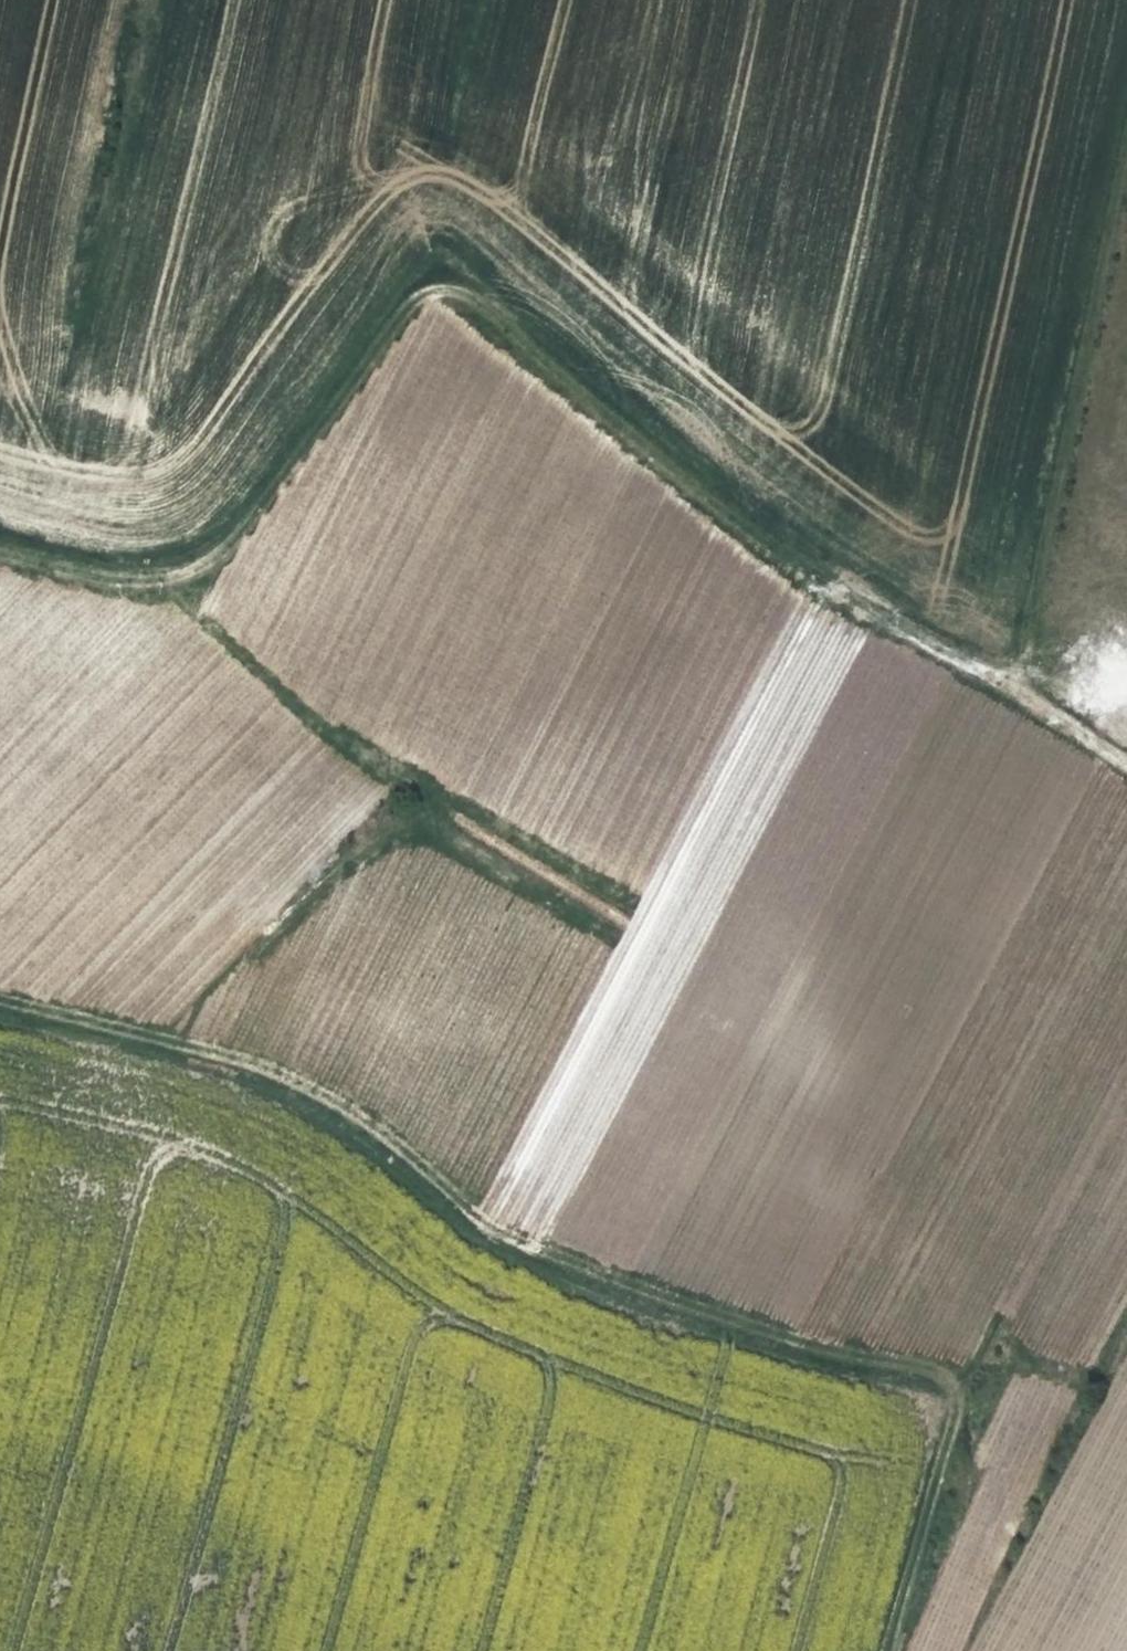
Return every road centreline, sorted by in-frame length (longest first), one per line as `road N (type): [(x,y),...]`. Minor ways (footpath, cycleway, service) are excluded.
road 1 (track): [(1126,767),(821,595),(428,266),(174,585),(0,549)]
road 2 (track): [(0,1017),(183,1060),(325,1105),(485,1248),(959,1385),(884,1650)]

